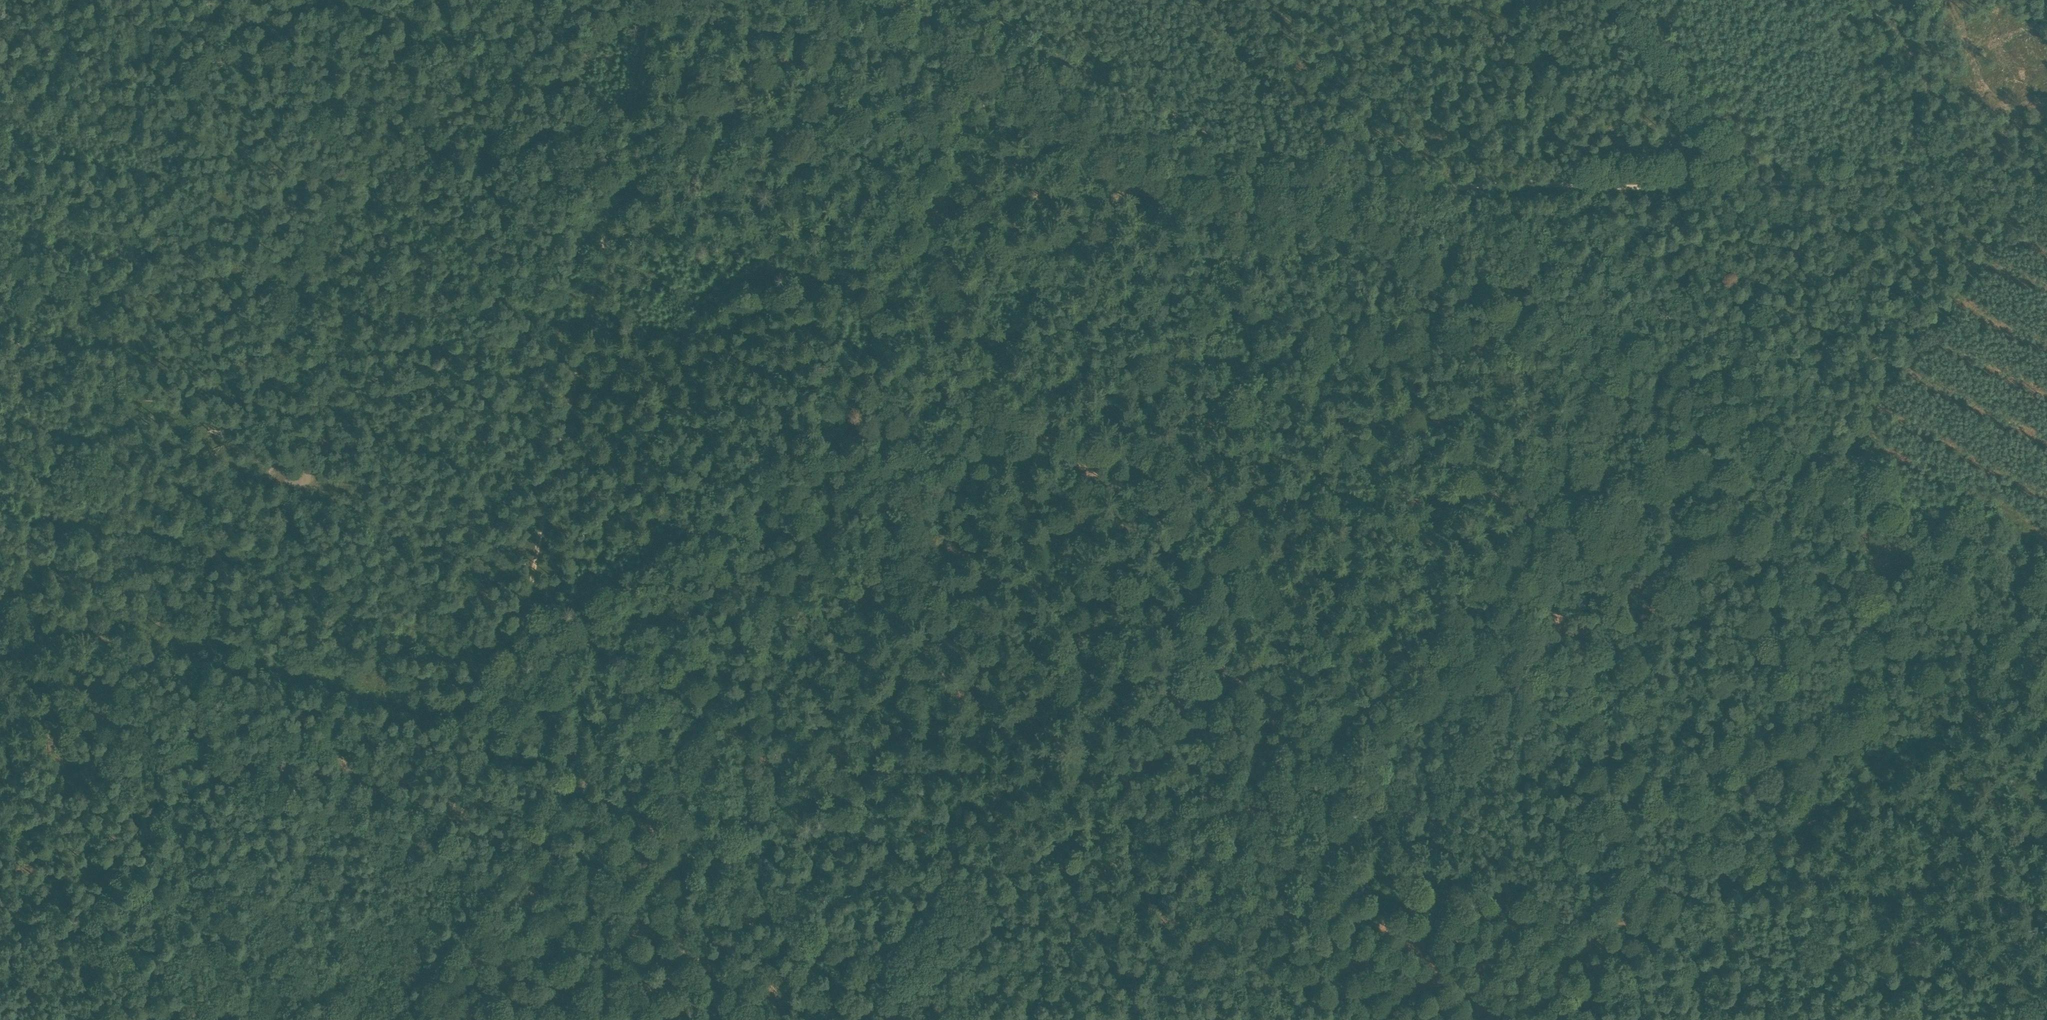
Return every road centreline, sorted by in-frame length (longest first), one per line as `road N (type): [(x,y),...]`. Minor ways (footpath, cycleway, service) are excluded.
road 1 (track): [(1481,279),(1410,295),(1229,578),(1126,719),(1032,835),(858,1019)]
road 2 (track): [(1345,192),(1361,215),(1572,317),(2046,582)]
road 3 (track): [(2046,186),(1879,180),(1345,192)]
road 4 (track): [(902,0),(961,27),(1109,139),(1224,181),(1345,192)]
road 5 (track): [(573,783),(406,1019)]
road 6 (track): [(2046,174),(1879,180)]

